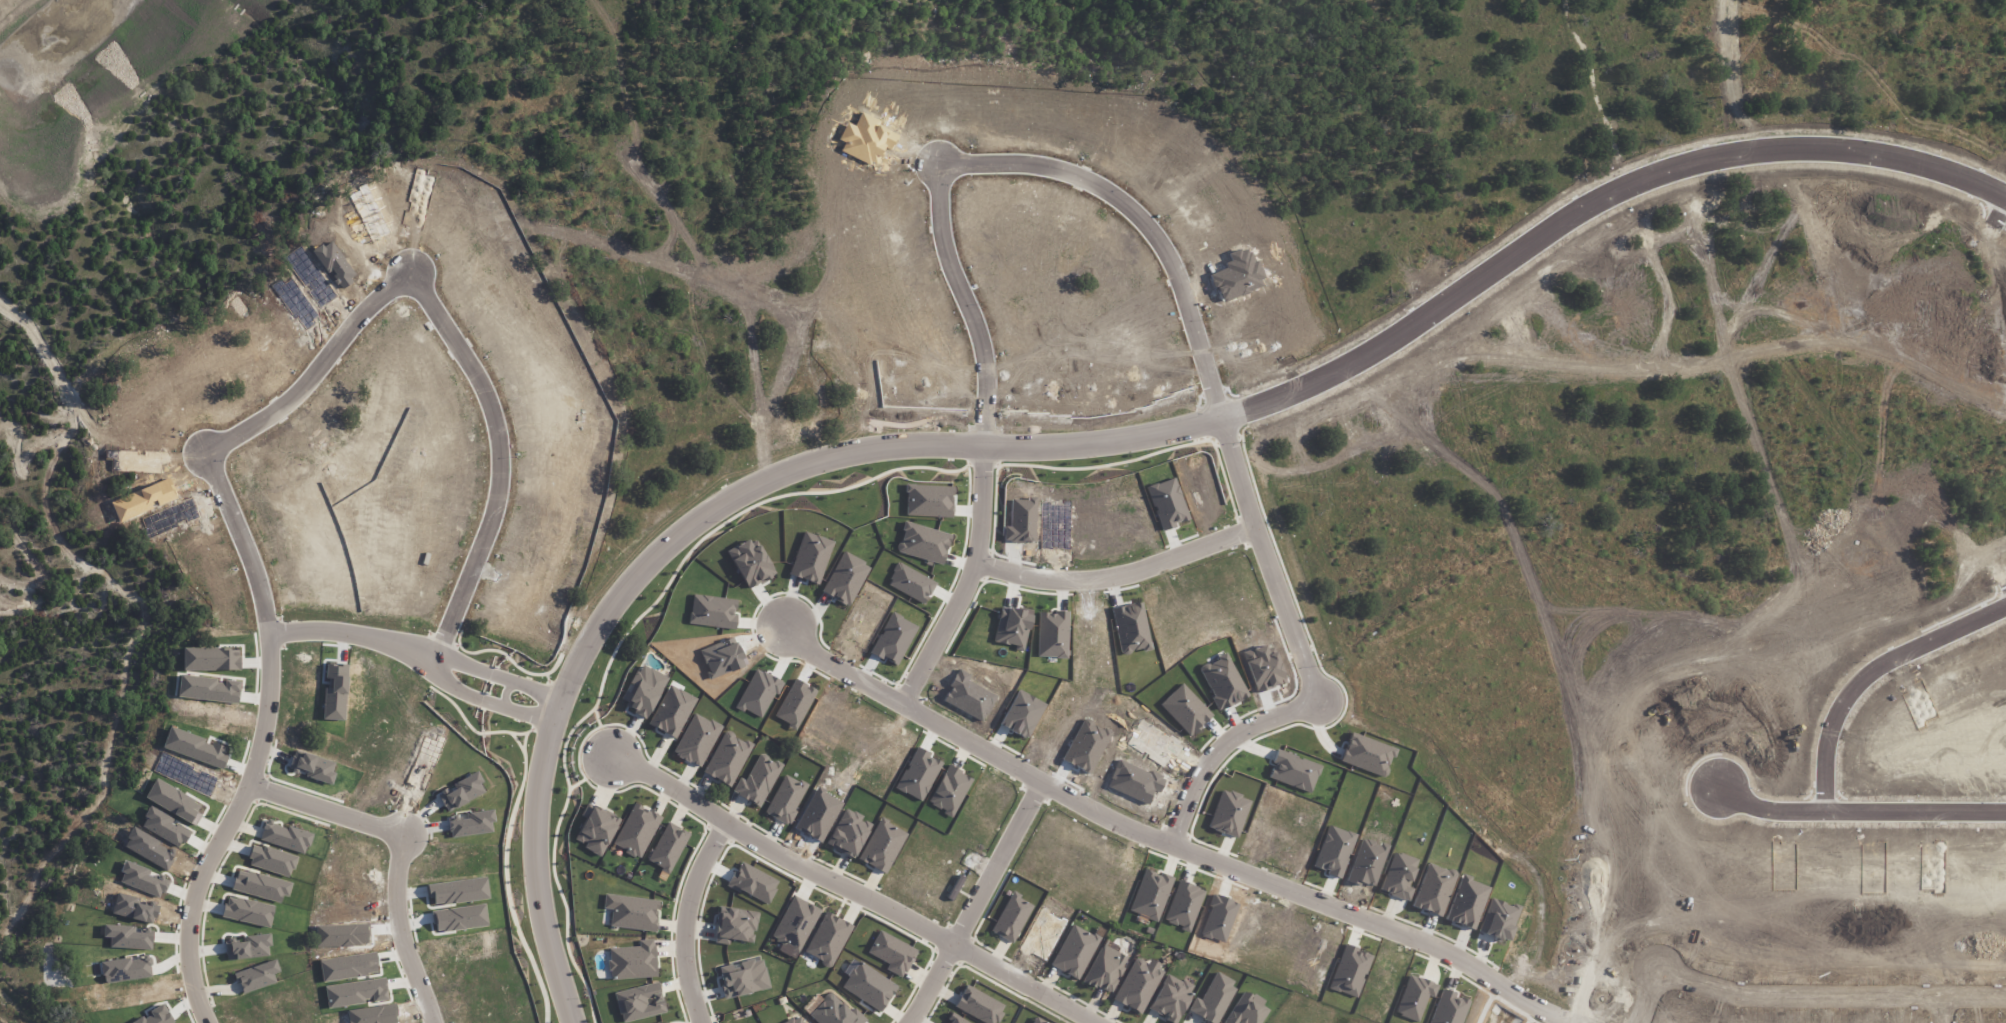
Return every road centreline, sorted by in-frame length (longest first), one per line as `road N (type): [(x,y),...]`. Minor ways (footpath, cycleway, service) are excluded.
road 1 (residential): [(572,1022),(539,919),(528,842),(536,778),(571,671),(610,605),(662,548),(725,501),(815,461),(893,445),(1076,444),(1195,424),(1391,334),(1601,192),(1746,143),(1801,140),(1909,152),(2005,190)]
road 2 (residential): [(1222,414),(1177,248),(1111,177),(1060,157),(933,154),(946,219),(981,311),(988,352),(984,445)]
road 3 (residential): [(217,1022),(192,961),(191,912),(202,865),(251,772),(274,648),(262,576),(206,445)]
road 4 (residential): [(1043,776),(1129,820),(1439,941),(1590,1022)]
road 5 (residential): [(1095,1022),(611,758)]
road 6 (residential): [(411,266),(481,376),(502,450),(480,543),(437,656)]
road 7 (residential): [(2005,565),(1878,353),(1787,228),(1785,208)]
road 8 (residential): [(2005,982),(1738,982),(1662,959),(1635,1022)]
road 9 (residential): [(433,1022),(400,928),(406,826),(251,772)]
road 10 (residential): [(1353,0),(1335,87),(1348,148),(1446,295)]
road 11 (residential): [(2005,597),(1932,627),(1852,676),(1839,703),(1832,799)]
road 12 (residential): [(1319,695),(1222,414)]
road 13 (residential): [(1043,776),(786,629)]
road 14 (residential): [(1258,524),(1131,574),(1088,581),(1040,580),(976,563)]
road 15 (residential): [(2005,801),(1751,797),(1728,785)]
road 16 (residential): [(206,445),(281,403),(362,308),(411,266)]
road 17 (residential): [(1174,838),(1197,779),(1221,747),(1289,704),(1319,695)]
road 18 (residential): [(728,823),(678,929),(690,1022)]
road 19 (residential): [(1604,191),(1558,98),(1550,0)]
road 20 (residential): [(1878,353),(1925,322),(1958,285),(2005,207)]
road 21 (residential): [(913,1022),(998,861)]
road 22 (residential): [(273,625),(333,623),(437,656)]
road 23 (residential): [(1359,0),(1417,8),(1526,0)]
road 24 (residential): [(976,563),(908,697)]
road 25 (residential): [(437,656),(452,679),(556,718)]
road 26 (residential): [(564,693),(464,655),(437,656)]

